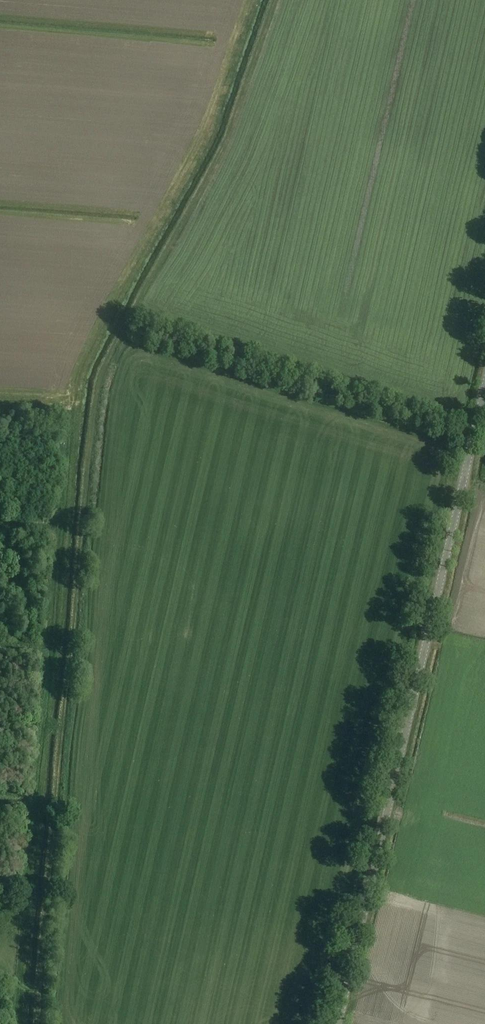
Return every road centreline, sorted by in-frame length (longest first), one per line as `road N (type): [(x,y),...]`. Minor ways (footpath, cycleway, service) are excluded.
road 1 (track): [(277,0),(225,139),(98,376),(37,1023)]
road 2 (tertiary): [(484,383),(337,1023)]

